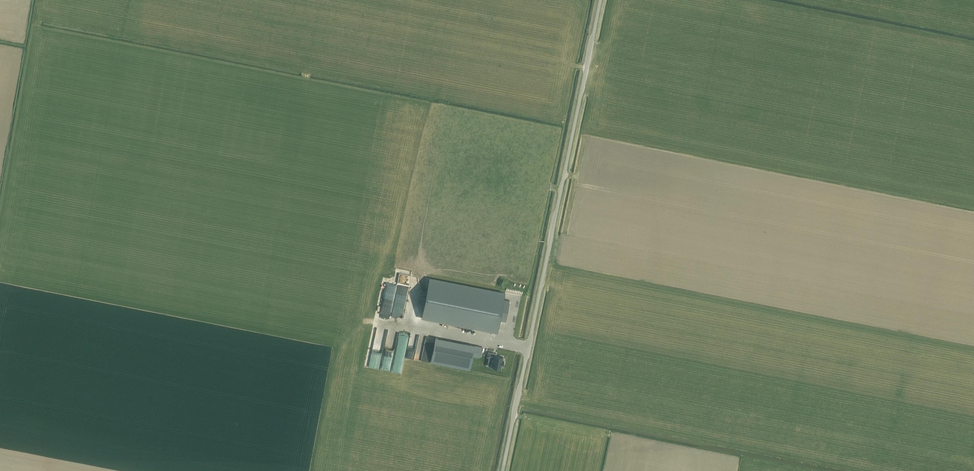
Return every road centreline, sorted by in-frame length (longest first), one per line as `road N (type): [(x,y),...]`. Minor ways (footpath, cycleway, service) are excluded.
road 1 (unclassified): [(504,470),(601,0)]

